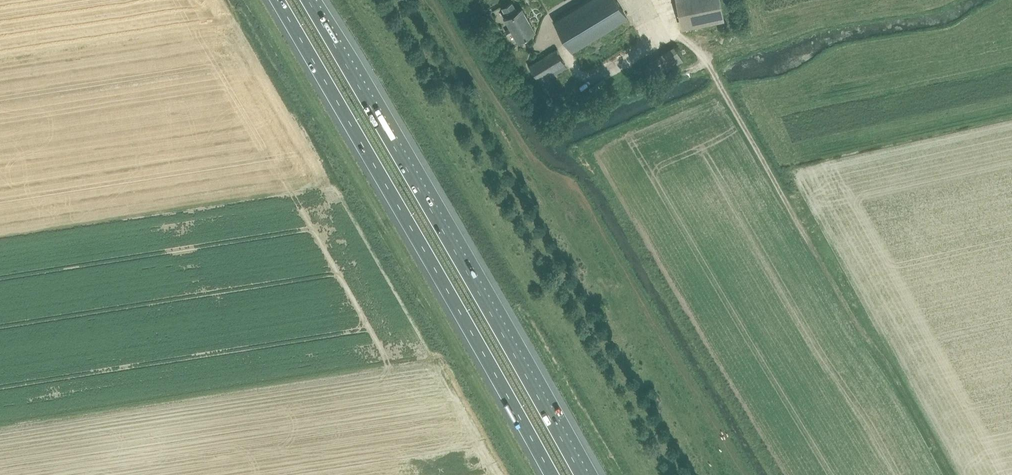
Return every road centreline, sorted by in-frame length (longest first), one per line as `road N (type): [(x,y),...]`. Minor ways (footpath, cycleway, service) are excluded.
road 1 (motorway): [(278,0),(552,474)]
road 2 (motorway): [(581,474),(308,0)]
road 3 (track): [(948,474),(706,64),(675,37)]

